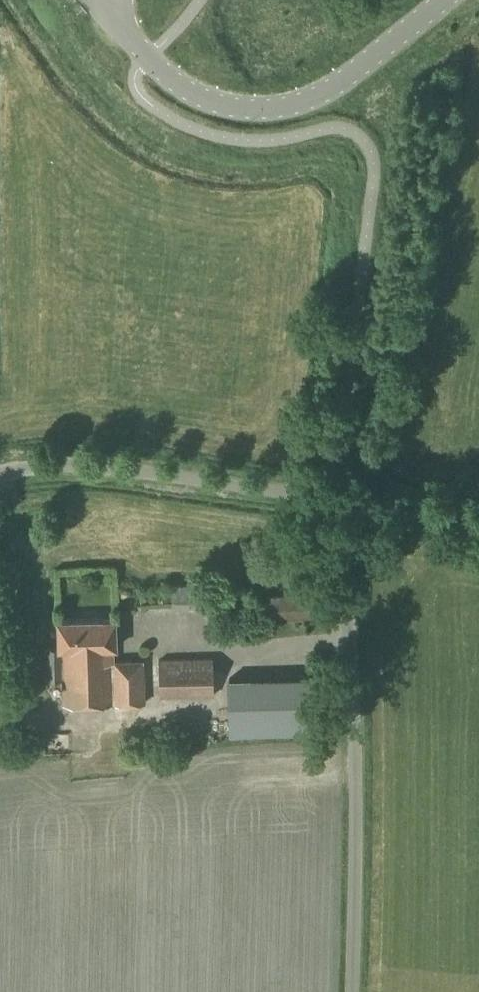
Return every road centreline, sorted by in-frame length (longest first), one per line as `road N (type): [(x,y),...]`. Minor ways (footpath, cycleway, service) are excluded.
road 1 (unclassified): [(350,991),(357,820),(347,503)]
road 2 (tertiary): [(447,0),(338,86),(270,111),(229,108),(184,91),(91,0)]
road 3 (unclassified): [(0,477),(109,470),(347,503)]
road 4 (unclassified): [(478,521),(347,503)]

